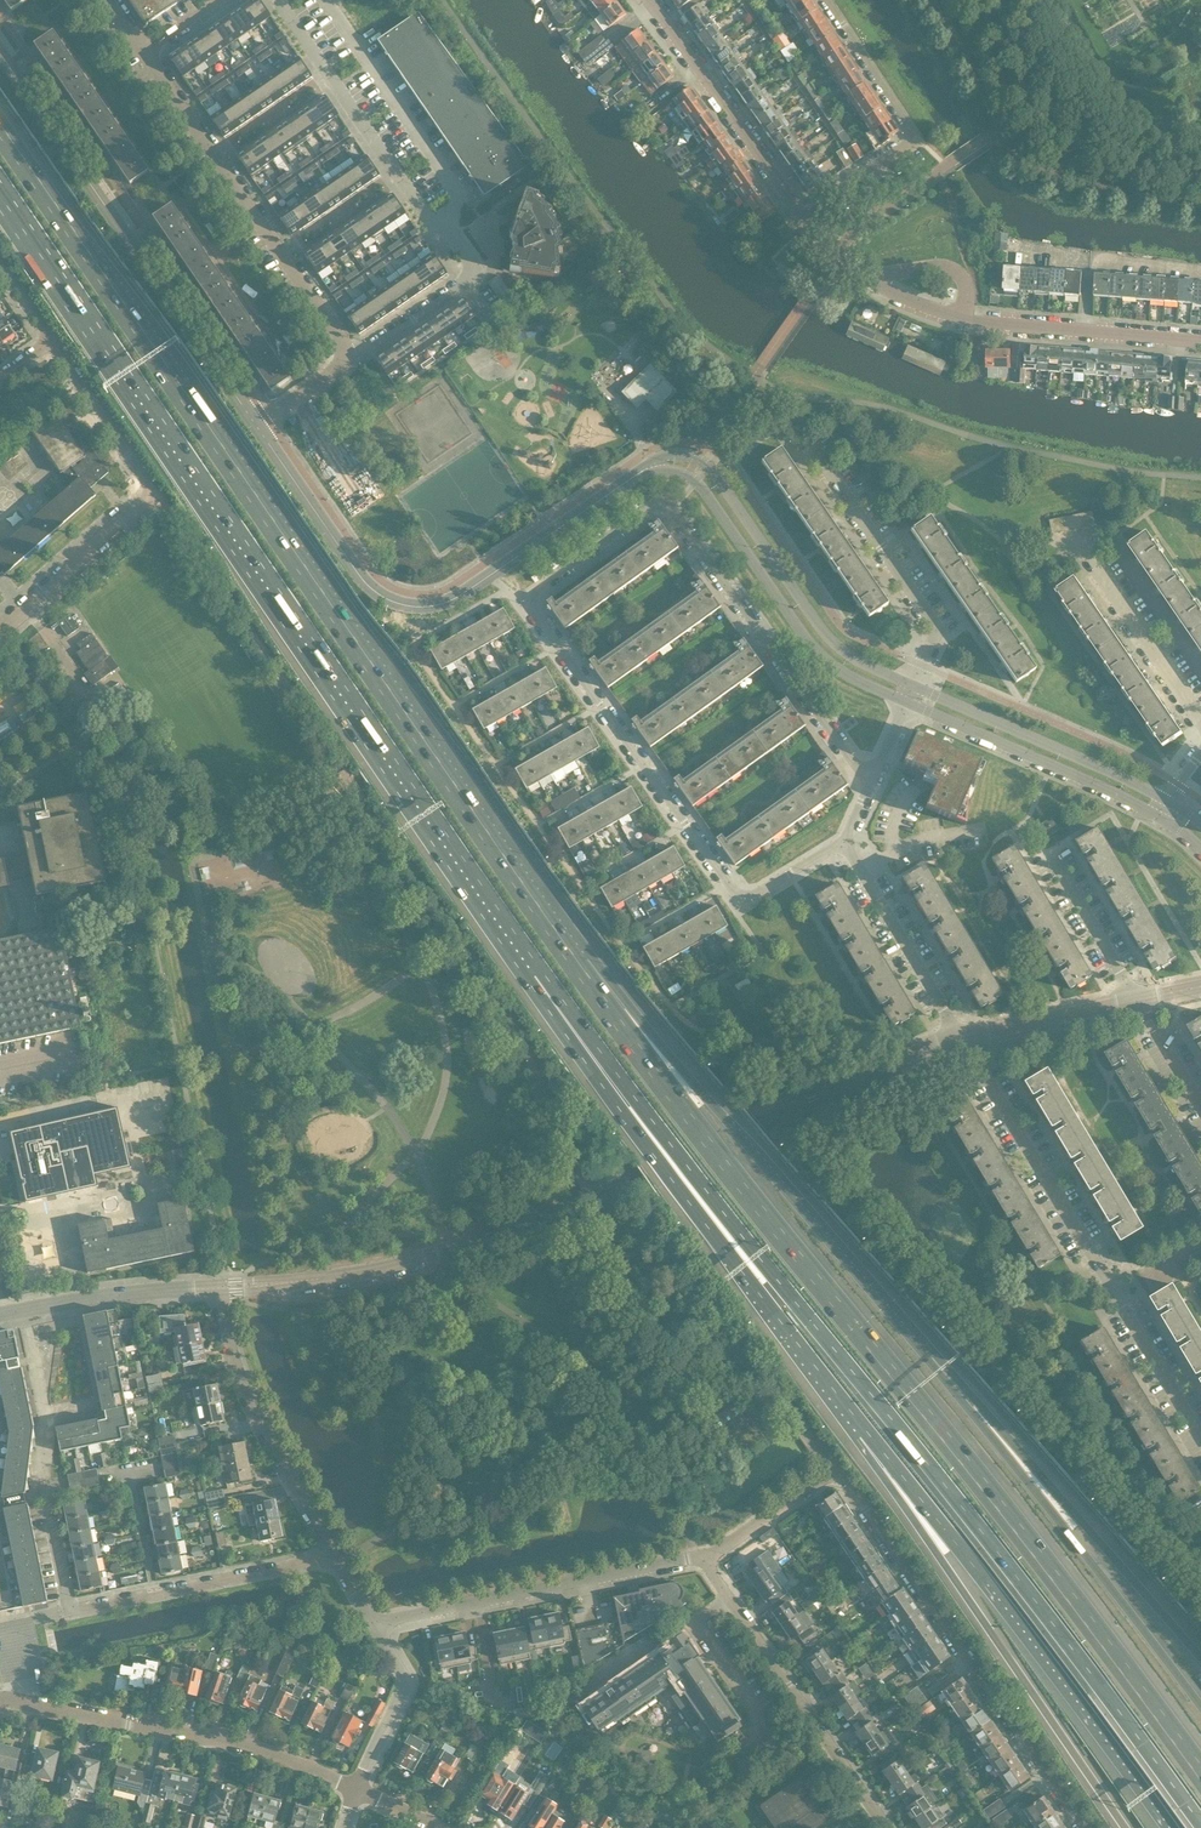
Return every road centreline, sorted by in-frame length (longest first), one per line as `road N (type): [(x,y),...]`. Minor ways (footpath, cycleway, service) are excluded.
road 1 (motorway): [(538,973),(1002,1557),(1200,1827)]
road 2 (motorway): [(1200,1774),(576,966)]
road 3 (motorway): [(576,966),(0,131)]
road 4 (residential): [(844,842),(751,894),(737,892),(533,607),(536,595),(651,505),(665,504),(872,778)]
road 5 (motorway): [(0,187),(538,973)]
road 6 (residential): [(215,1288),(308,1281),(430,1254),(957,1033)]
road 7 (motorway): [(538,973),(621,1111),(865,1430)]
road 8 (motorway): [(928,1359),(666,1049),(576,966)]
road 9 (tertiary): [(258,426),(356,573),(403,604),(457,598),(637,474)]
road 10 (motorway): [(865,1430),(1171,1827)]
road 11 (motorway): [(865,1430),(940,1557),(1126,1827)]
road 12 (residential): [(1200,1439),(957,1033)]
road 13 (tertiary): [(258,426),(0,52)]
road 14 (motorway): [(1200,1705),(928,1359)]
road 15 (residential): [(1086,1827),(842,1469)]
road 16 (motorway): [(1200,1660),(928,1359)]
road 17 (residential): [(332,1556),(69,1610),(44,1489)]
road 18 (tertiary): [(915,687),(852,658),(826,635),(705,465),(667,458),(637,474)]
road 19 (tertiary): [(637,474),(667,471),(695,481),(821,656),(908,705)]
road 20 (residential): [(355,360),(145,52)]
road 21 (residential): [(354,1789),(205,1736),(0,1700)]
road 22 (residential): [(374,1627),(703,1555)]
road 23 (residential): [(888,1827),(703,1555)]
road 24 (residential): [(825,0),(913,137),(802,215)]
road 25 (residential): [(332,1556),(236,1372),(215,1288)]
road 26 (residential): [(915,687),(937,625),(810,445)]
road 27 (residential): [(282,0),(433,225),(446,223)]
road 28 (tertiary): [(1168,801),(915,687)]
road 29 (tertiary): [(908,705),(1159,816)]
road 30 (residential): [(446,223),(461,198),(326,0)]
road 31 (residential): [(802,215),(645,0)]
road 32 (residential): [(964,319),(1200,341)]
road 33 (residential): [(957,1033),(844,842)]
road 34 (residential): [(1200,722),(1078,538)]
road 35 (residential): [(0,1316),(215,1288)]
road 36 (residential): [(0,629),(152,491)]
road 37 (residential): [(355,360),(468,283),(472,262),(446,223)]
road 38 (residential): [(957,1033),(1136,999)]
road 39 (residential): [(354,1789),(405,1683),(374,1627)]
road 40 (residential): [(52,341),(152,491)]
road 41 (residential): [(1136,999),(1049,856)]
road 42 (residential): [(703,1555),(842,1469)]
road 43 (residential): [(964,319),(966,289),(953,269),(871,280)]
road 44 (residential): [(1200,1108),(1136,999)]

